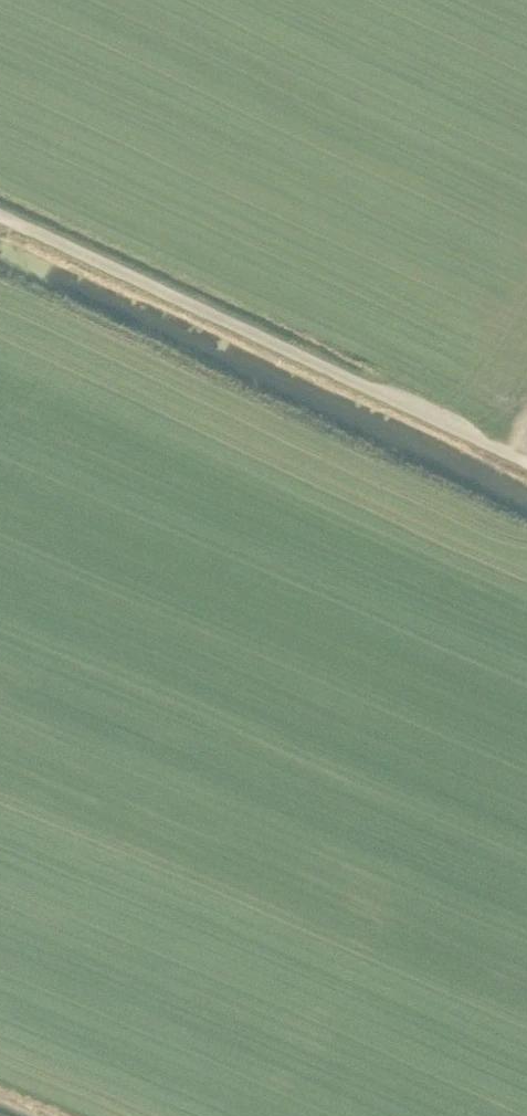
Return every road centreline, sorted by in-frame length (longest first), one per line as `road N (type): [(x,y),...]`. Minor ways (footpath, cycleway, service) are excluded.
road 1 (unclassified): [(526,463),(0,217)]

